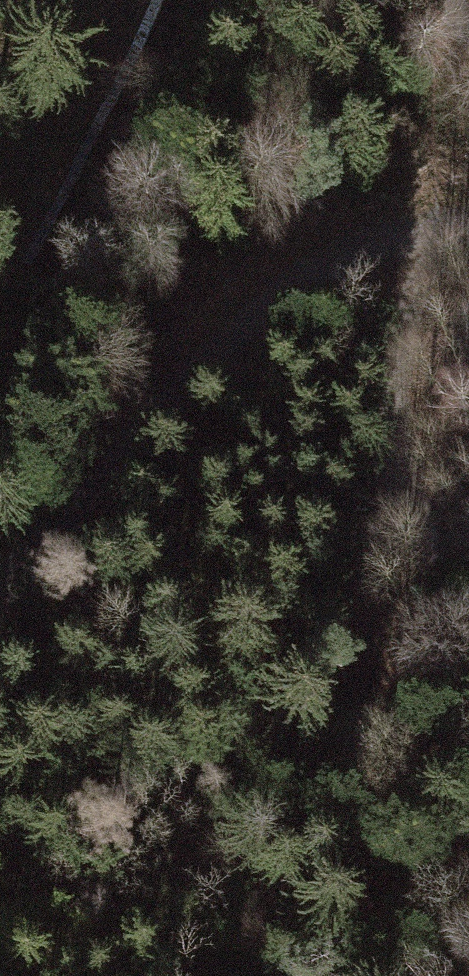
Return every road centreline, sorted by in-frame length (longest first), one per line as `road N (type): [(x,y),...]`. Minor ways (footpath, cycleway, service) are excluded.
road 1 (track): [(378,250),(245,322),(96,470),(0,585)]
road 2 (track): [(468,611),(393,488),(378,250)]

